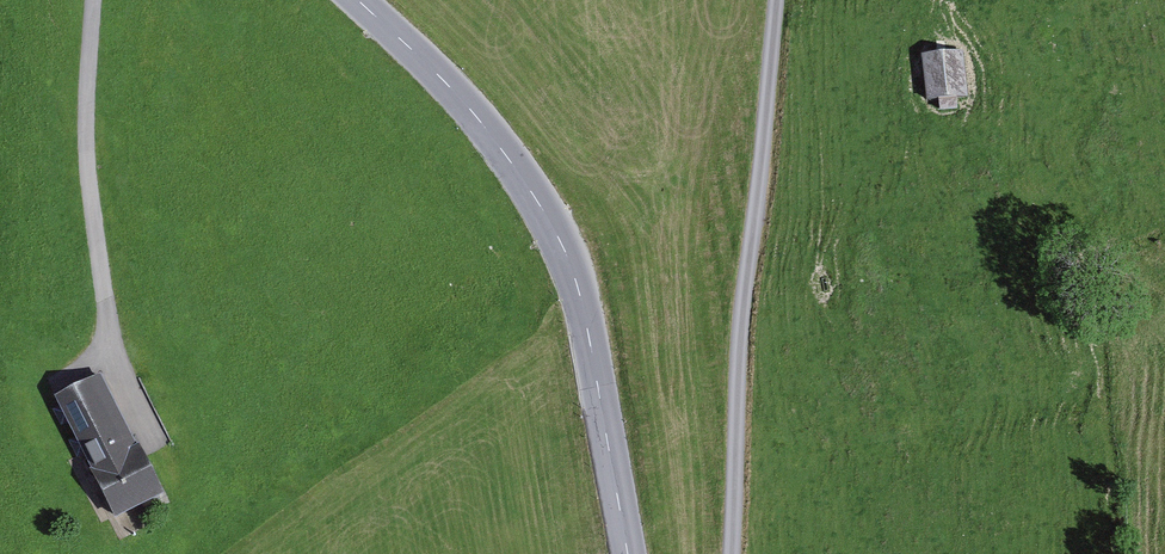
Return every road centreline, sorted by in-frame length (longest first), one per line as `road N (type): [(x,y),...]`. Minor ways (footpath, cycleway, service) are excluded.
road 1 (tertiary): [(628,553),(577,281),(551,220),(486,125),(354,0)]
road 2 (track): [(730,553),(740,365),(779,0)]
road 3 (track): [(46,389),(112,348),(86,130),(93,0)]

